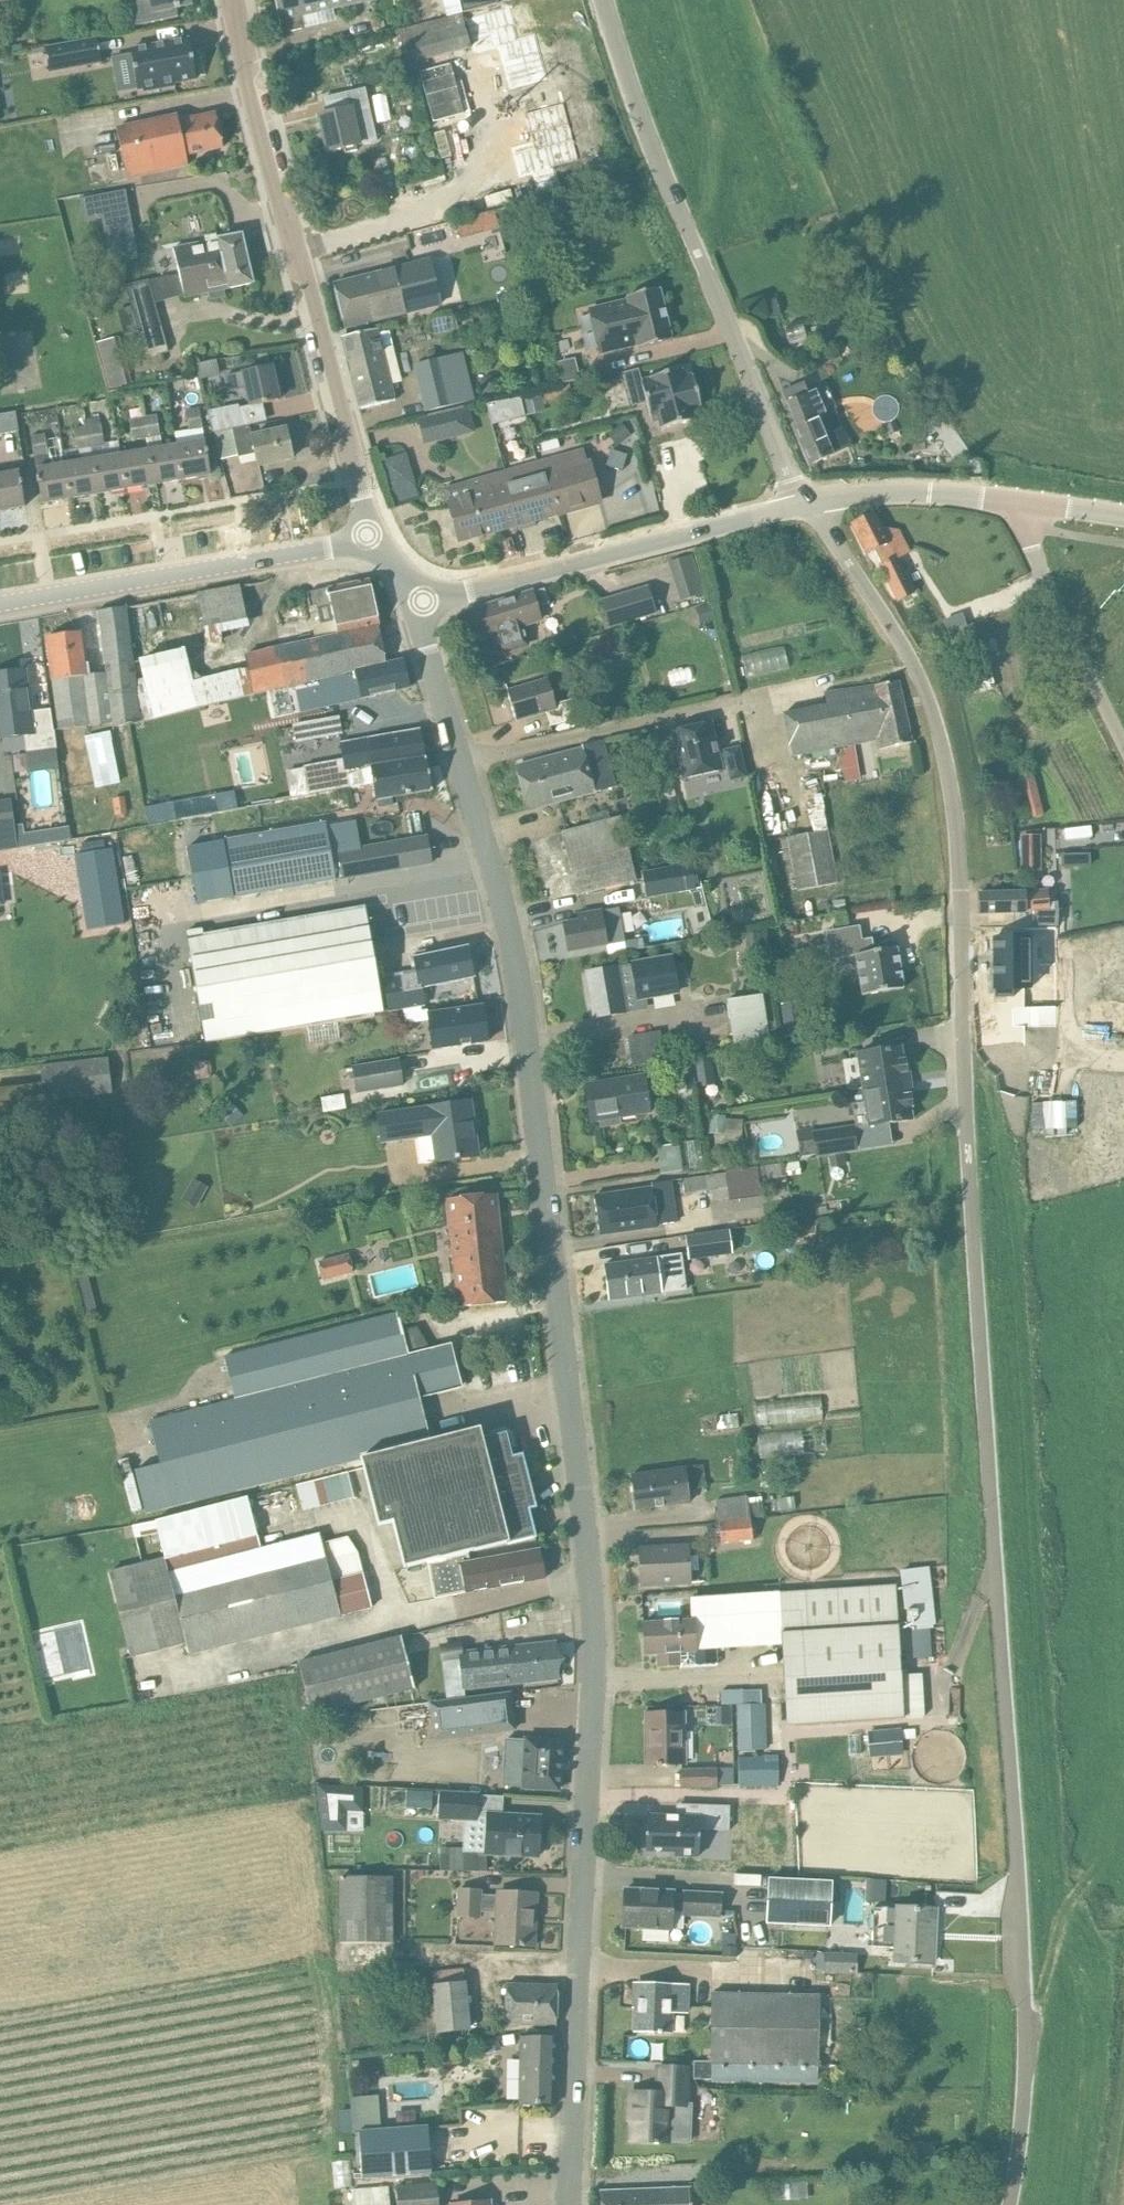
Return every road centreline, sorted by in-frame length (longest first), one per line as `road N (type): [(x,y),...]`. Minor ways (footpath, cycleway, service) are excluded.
road 1 (unclassified): [(1009,2204),(1025,2060),(989,1231),(952,809),(940,737),(908,655),(799,501)]
road 2 (unclassified): [(571,2204),(598,1671),(592,1546),(510,926),(416,602)]
road 3 (residential): [(373,543),(234,0)]
road 4 (residential): [(799,501),(632,102),(603,0)]
road 5 (unclassified): [(416,602),(799,501)]
road 6 (unclassified): [(0,605),(373,543)]
road 7 (unclassified): [(1013,508),(1123,751)]
road 8 (unclassified): [(1013,508),(922,494),(799,501)]

